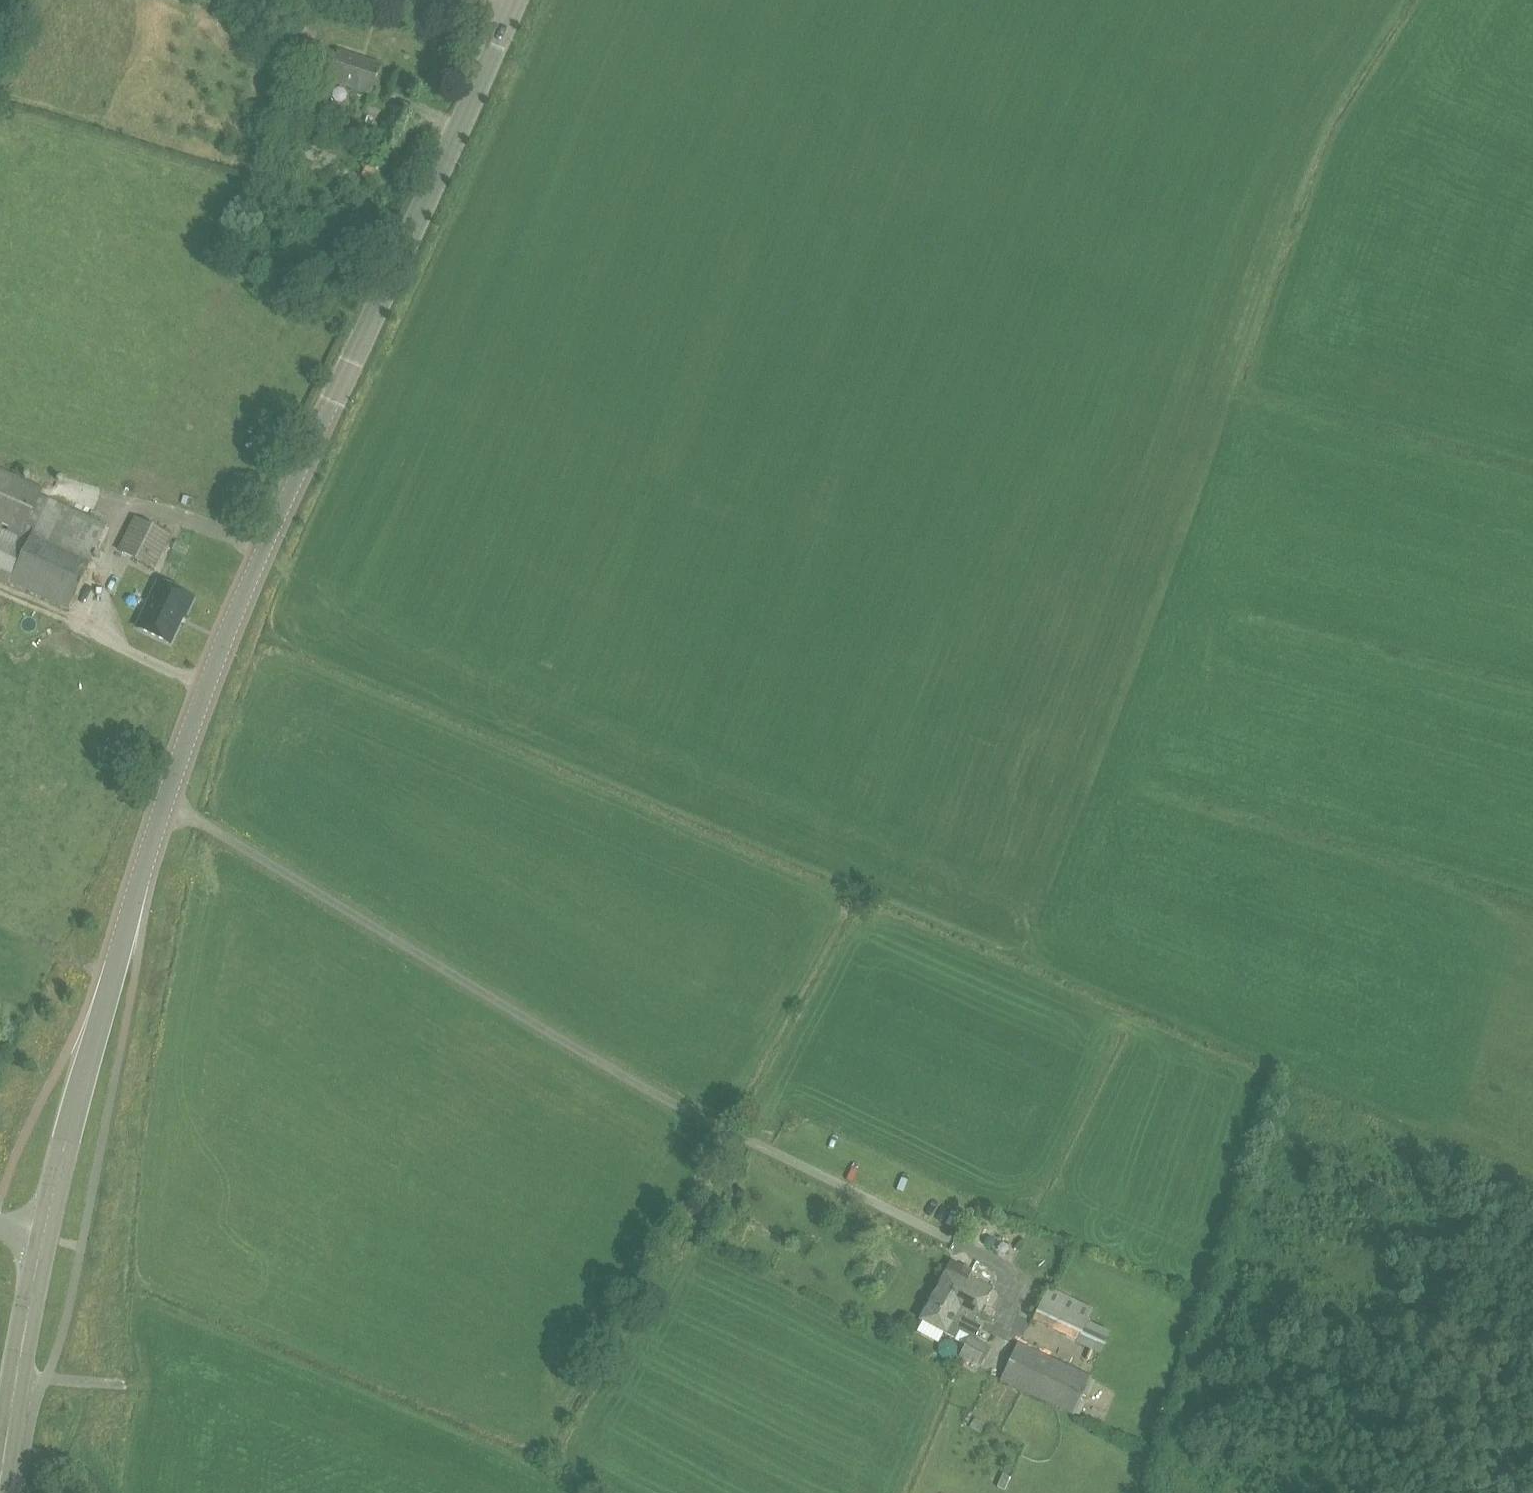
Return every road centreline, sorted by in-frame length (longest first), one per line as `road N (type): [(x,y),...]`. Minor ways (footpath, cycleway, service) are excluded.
road 1 (unclassified): [(0,1223),(22,1225),(46,1211),(152,837),(239,609),(513,6)]
road 2 (track): [(0,1341),(49,1378),(136,1384)]

